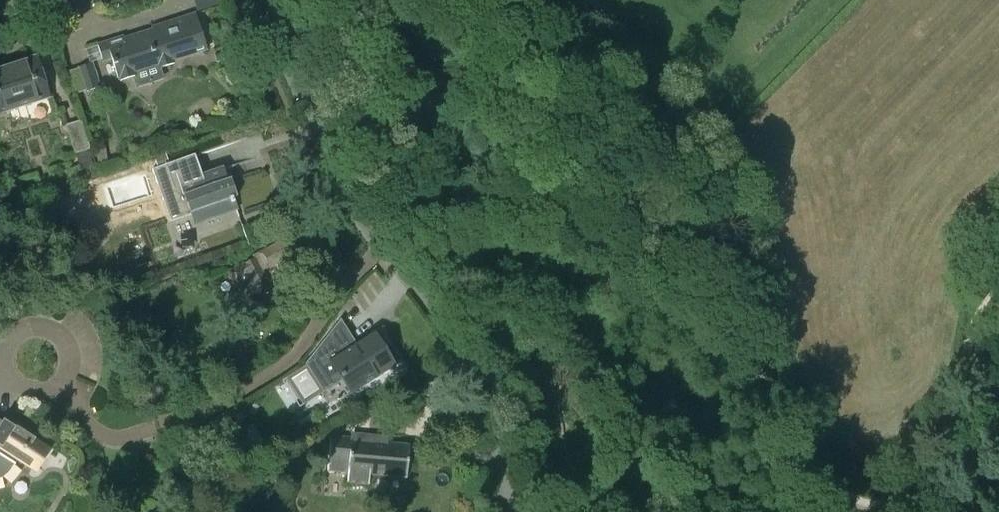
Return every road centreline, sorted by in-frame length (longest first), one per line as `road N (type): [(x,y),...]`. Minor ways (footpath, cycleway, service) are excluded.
road 1 (tertiary): [(508,511),(503,456),(470,358),(359,213),(266,0)]

